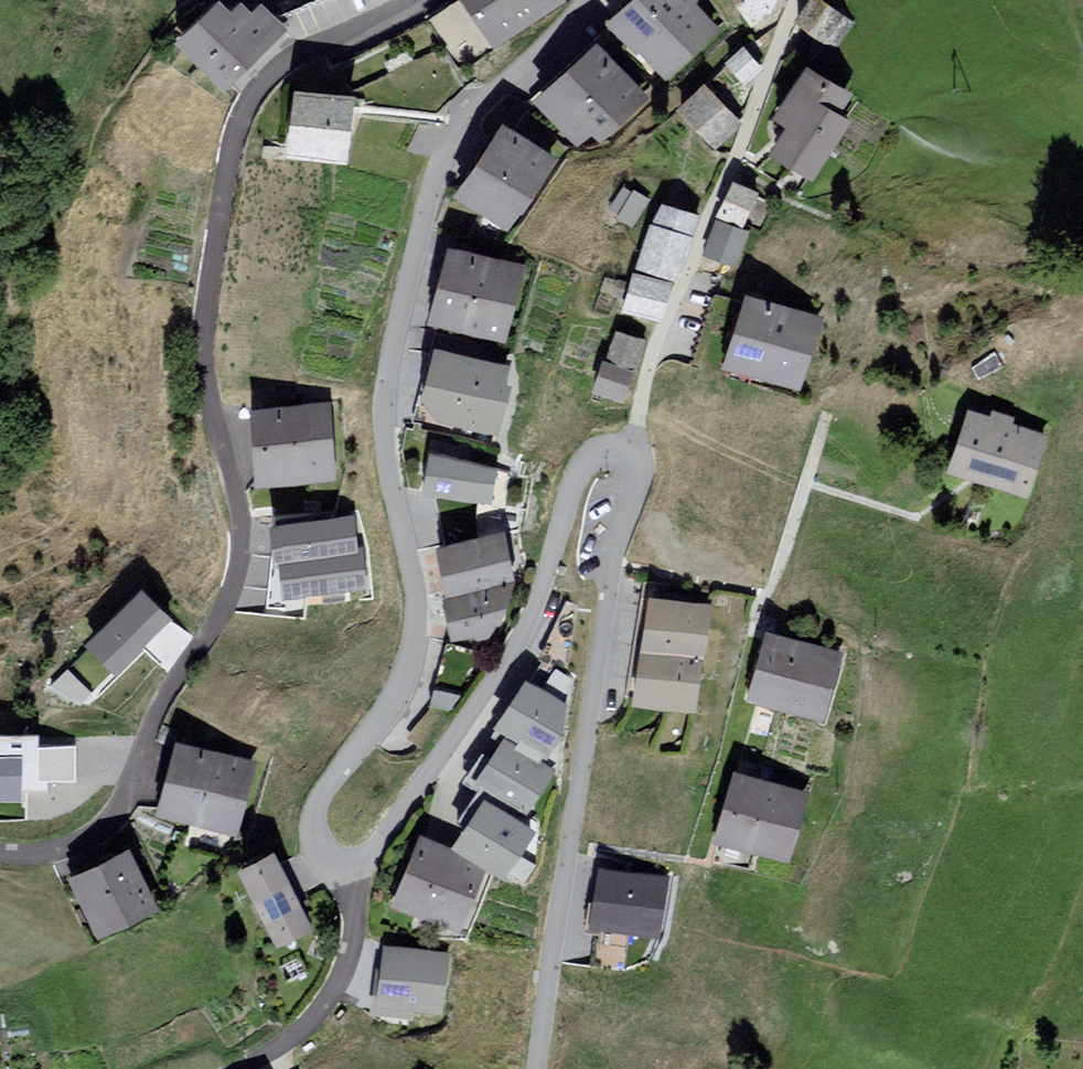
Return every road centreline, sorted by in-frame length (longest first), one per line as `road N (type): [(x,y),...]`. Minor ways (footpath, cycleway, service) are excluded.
road 1 (residential): [(0,855),(22,861),(71,853),(107,824),(159,715),(222,620),(238,563),(200,354),(224,179),(238,130),(266,89),(303,57),(424,0)]
road 2 (residential): [(586,0),(469,122),(440,169),(397,321),(388,464),(412,569),(415,636),(393,705),(314,820),(323,849),(339,861),(367,857)]
road 3 (residential): [(626,452),(637,462),(638,483),(622,526),(536,1068)]
road 4 (residential): [(367,857),(507,662),(536,608),(573,483),(607,453),(626,452)]
road 5 (residential): [(796,0),(679,292),(626,452)]
road 6 (residential): [(367,857),(357,934),(339,992),(299,1042),(250,1068)]

